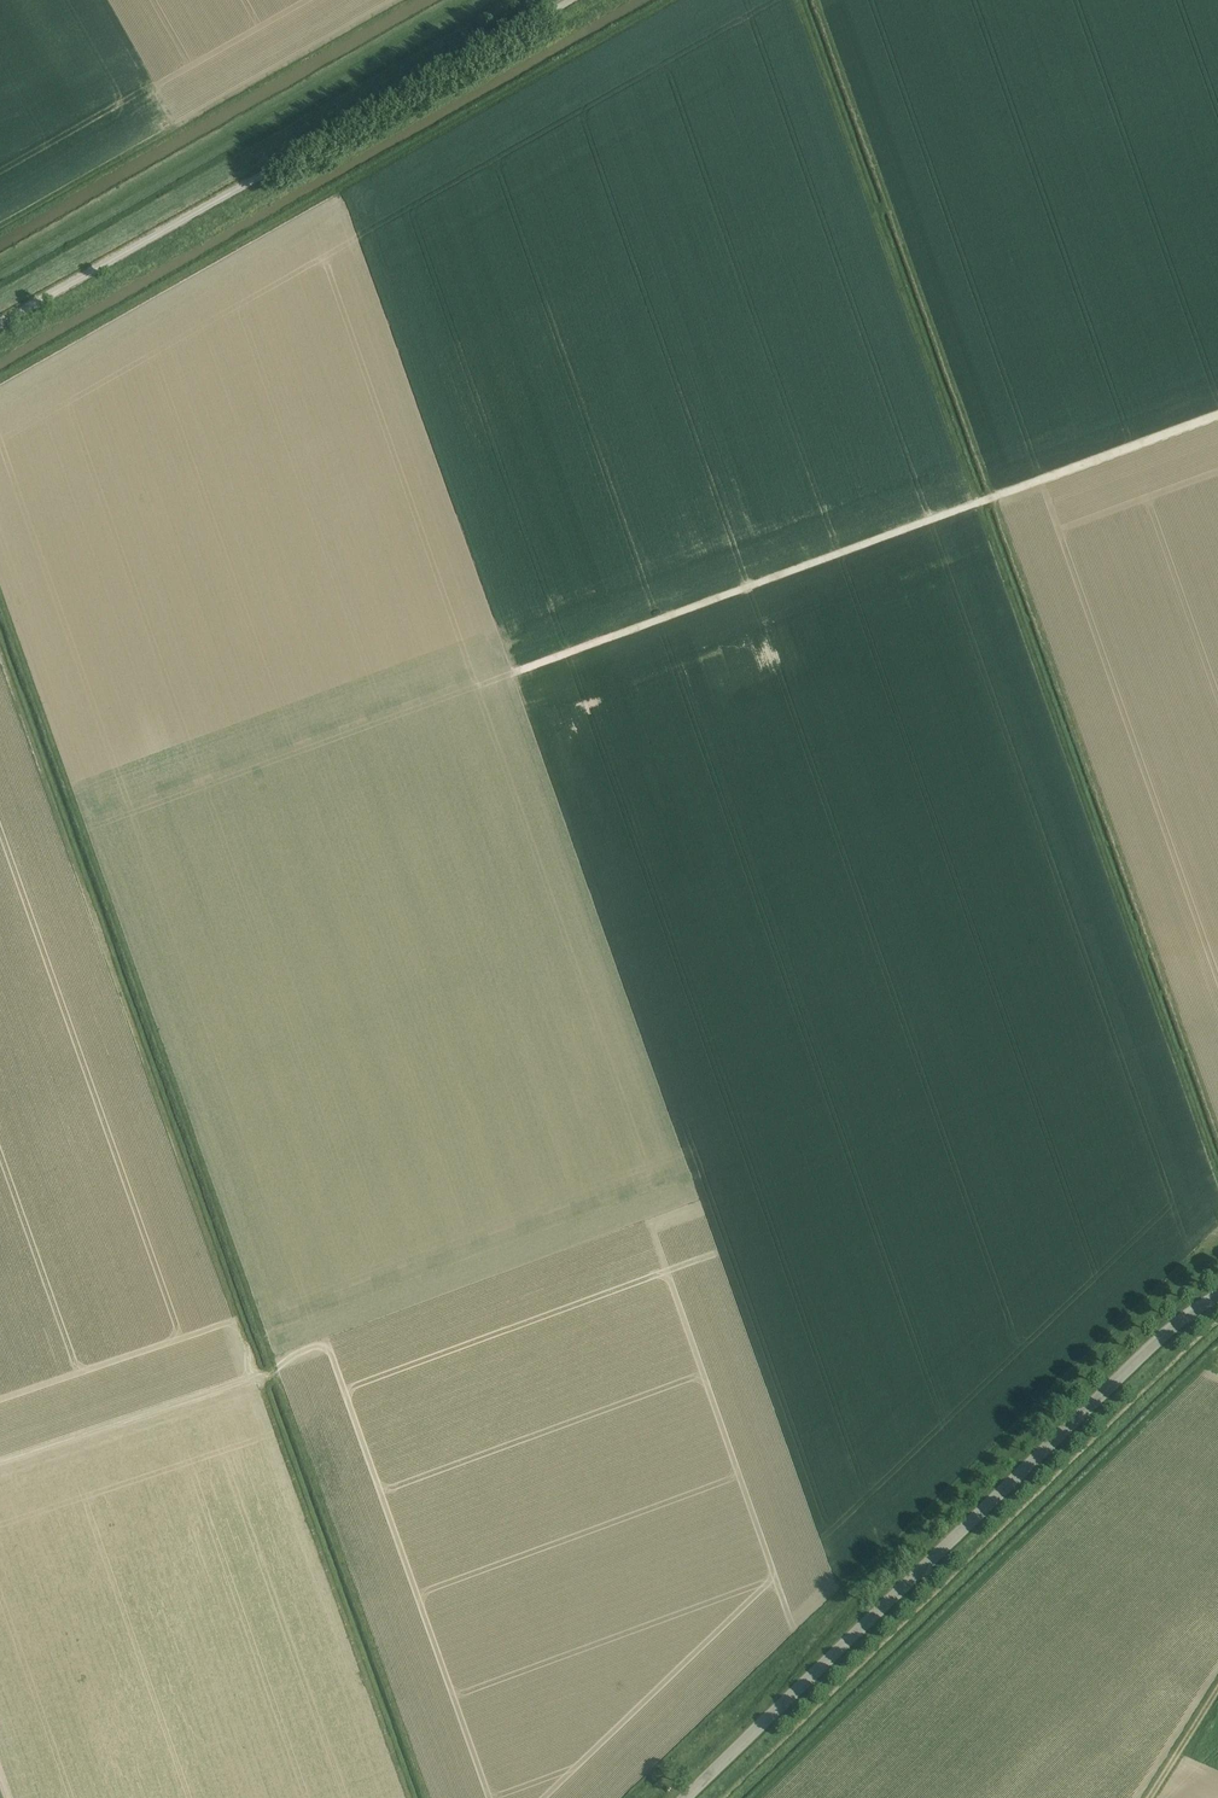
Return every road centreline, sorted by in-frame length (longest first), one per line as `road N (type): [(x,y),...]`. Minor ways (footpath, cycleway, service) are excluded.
road 1 (unclassified): [(682,1797),(1217,1292)]
road 2 (unclassified): [(0,324),(573,0)]

